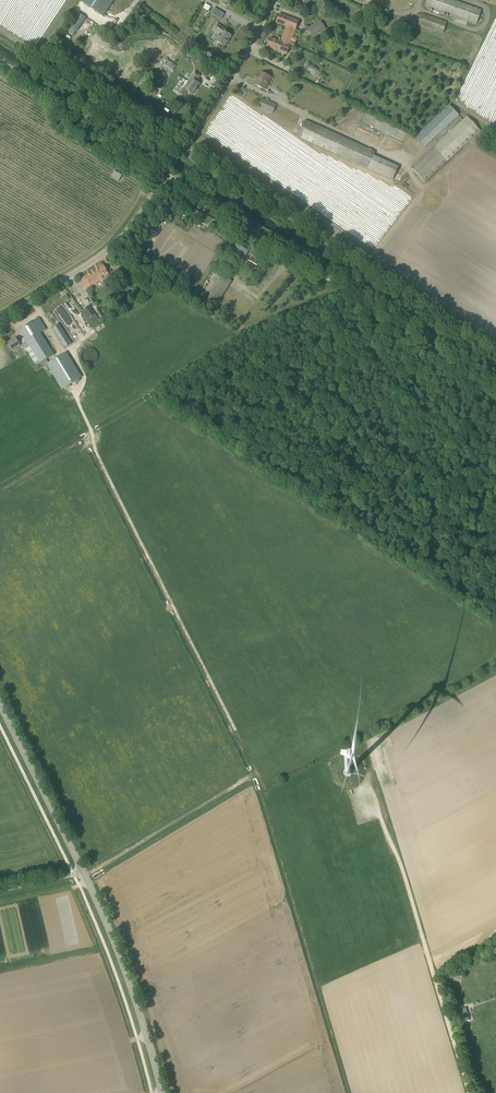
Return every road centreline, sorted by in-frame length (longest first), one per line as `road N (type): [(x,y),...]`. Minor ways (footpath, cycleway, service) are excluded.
road 1 (track): [(44,55),(495,358)]
road 2 (track): [(71,349),(83,372),(77,397),(95,449),(245,755)]
road 3 (unclassified): [(0,319),(90,263),(130,228),(232,78),(270,0)]
road 4 (track): [(167,173),(495,390)]
road 5 (track): [(367,787),(396,852),(468,1092)]
road 6 (secondary): [(162,1092),(120,955),(83,872)]
road 7 (track): [(167,173),(0,61)]
road 8 (secondary): [(83,872),(0,707)]

